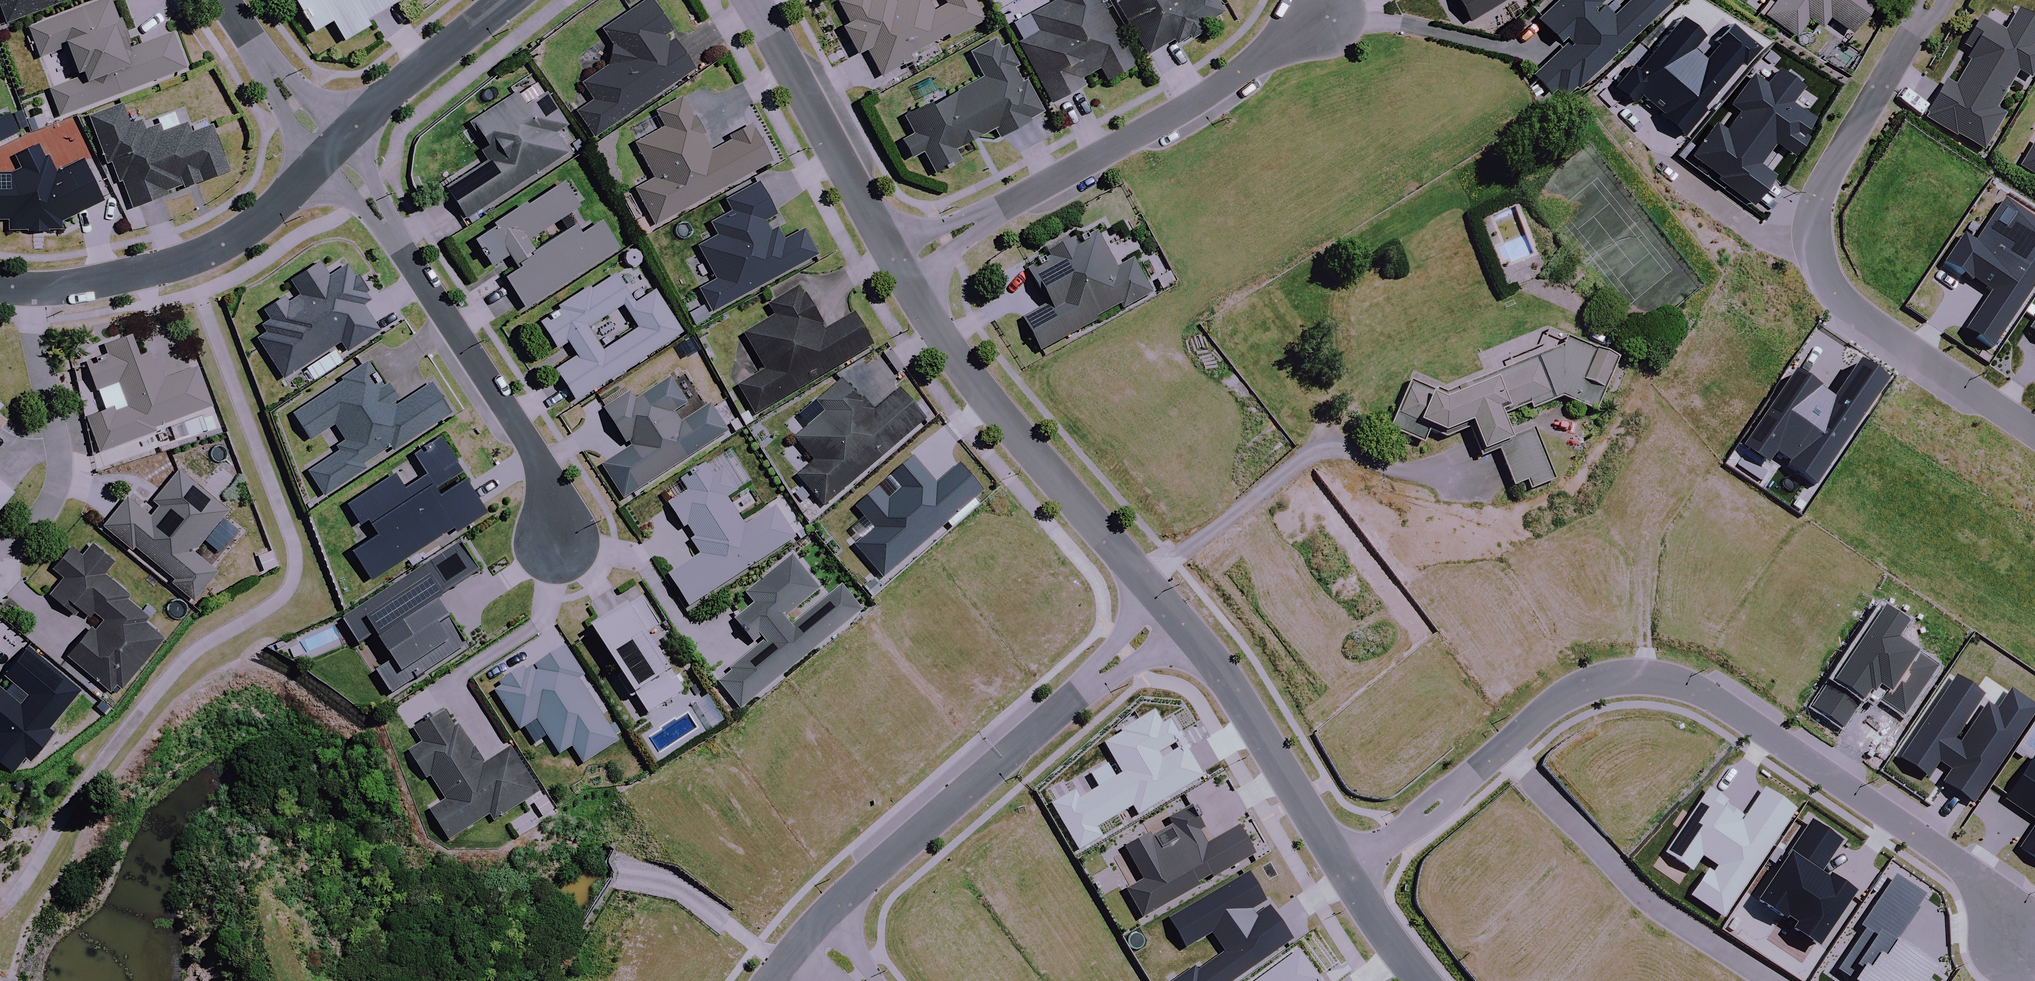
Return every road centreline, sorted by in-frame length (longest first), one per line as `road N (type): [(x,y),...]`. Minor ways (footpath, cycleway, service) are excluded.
road 1 (residential): [(1500,745),(1560,697),(1604,679),(1657,676),(1721,701),(2002,895),(2016,940)]
road 2 (residential): [(1934,0),(1815,206),(1816,257),(1848,305),(2034,432)]
road 3 (residential): [(902,267),(1328,15)]
road 4 (residential): [(1173,616),(813,926)]
road 5 (residential): [(332,154),(540,469),(555,497),(558,544)]
road 6 (tertiary): [(902,267),(967,366),(1173,616)]
road 7 (residential): [(1500,745),(1641,896),(1773,980)]
road 8 (residential): [(332,154),(278,206),(190,259),(140,275),(28,290)]
road 9 (tertiary): [(1342,870),(1227,683),(1173,616)]
road 10 (tertiary): [(762,16),(902,267)]
road 11 (residential): [(28,290),(57,439),(56,492),(31,527),(0,547)]
road 12 (residential): [(508,0),(332,154)]
road 13 (residential): [(1342,870),(1423,815),(1500,745)]
road 14 (track): [(782,967),(675,884),(612,875)]
road 15 (residential): [(227,0),(332,154)]
road 16 (tertiary): [(1423,980),(1342,870)]

